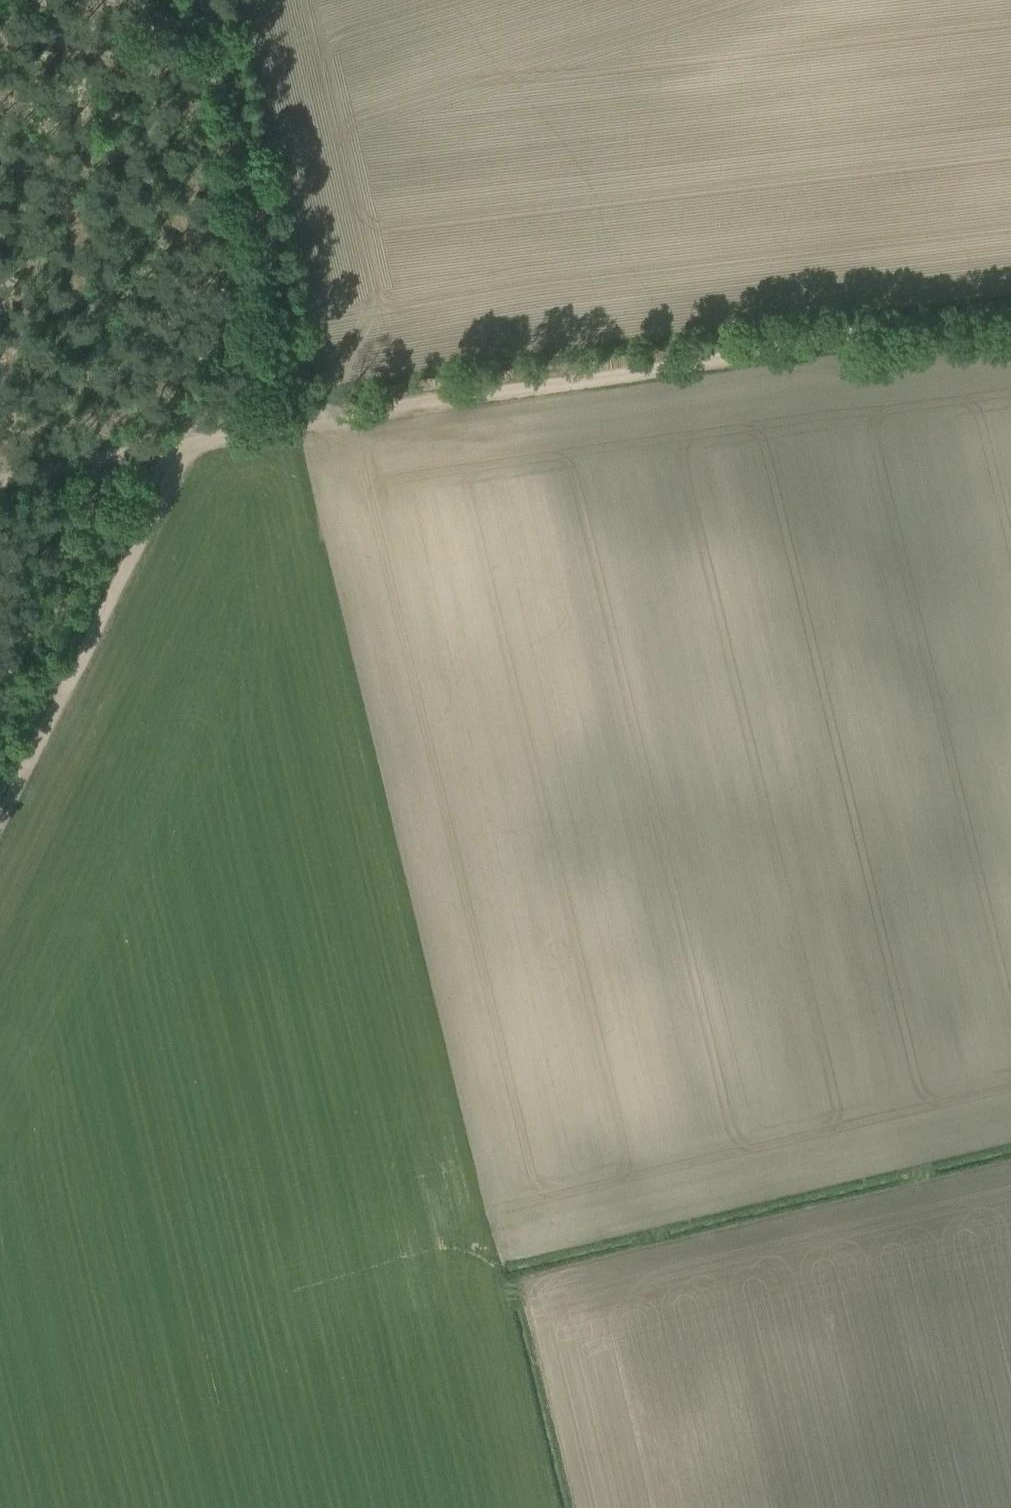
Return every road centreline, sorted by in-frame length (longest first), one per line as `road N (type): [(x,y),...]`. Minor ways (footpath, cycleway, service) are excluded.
road 1 (track): [(1010,311),(322,420)]
road 2 (track): [(203,438),(172,474),(0,824)]
road 3 (track): [(213,0),(322,420)]
road 4 (track): [(0,480),(170,443)]
road 5 (track): [(322,420),(170,443)]

